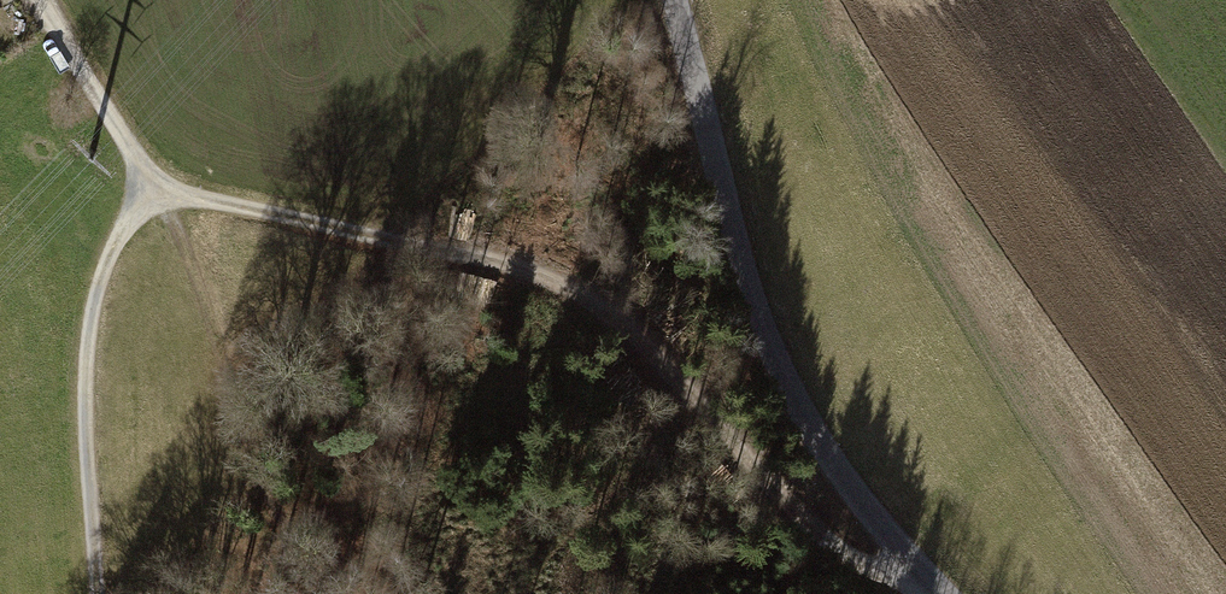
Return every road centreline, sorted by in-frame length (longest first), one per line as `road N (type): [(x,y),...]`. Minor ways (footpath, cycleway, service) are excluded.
road 1 (track): [(99,593),(80,372),(97,278),(143,170),(200,193),(503,261),(676,350),(792,512),(926,593)]
road 2 (tertiary): [(676,0),(717,209),(794,400),(935,593)]
road 3 (residential): [(39,0),(143,170)]

